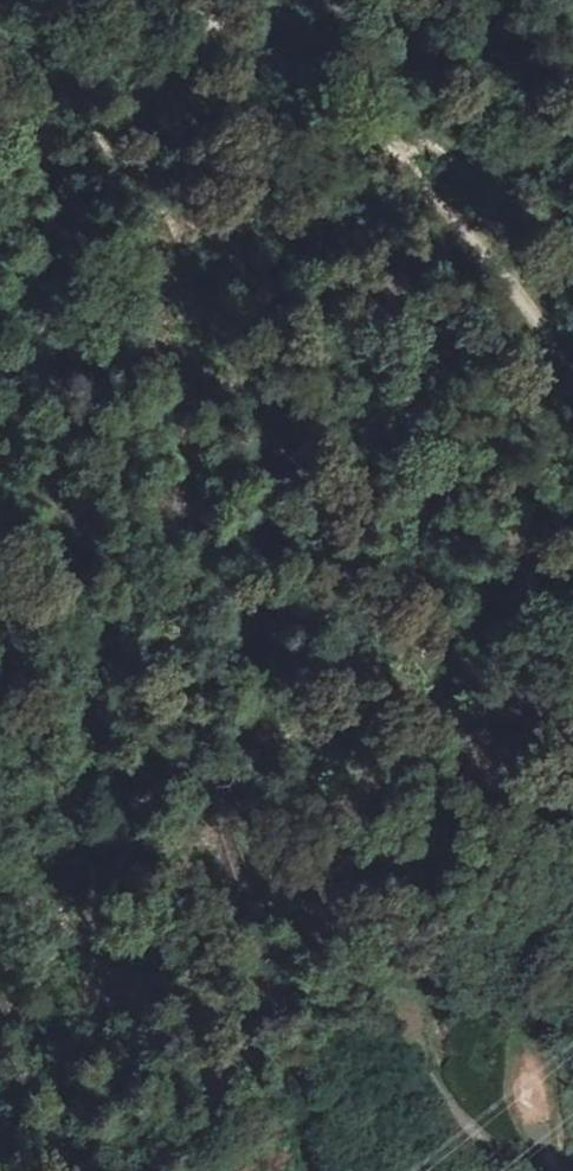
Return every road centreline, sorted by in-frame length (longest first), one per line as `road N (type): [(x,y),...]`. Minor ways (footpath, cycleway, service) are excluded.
road 1 (track): [(572,344),(409,138),(180,0)]

